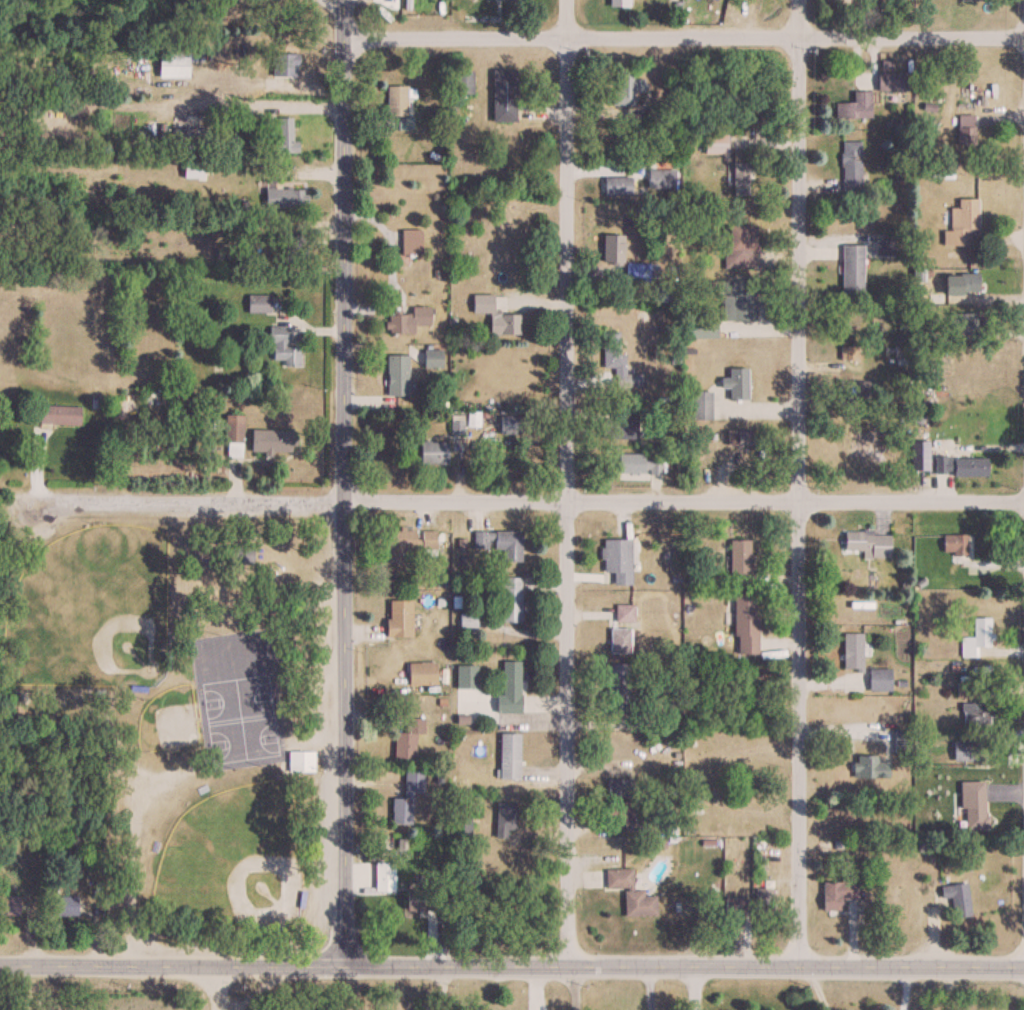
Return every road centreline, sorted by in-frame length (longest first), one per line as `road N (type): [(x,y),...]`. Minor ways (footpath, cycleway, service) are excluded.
road 1 (residential): [(0,965),(1023,967)]
road 2 (residential): [(33,502),(1023,502)]
road 3 (residential): [(344,0),(342,965)]
road 4 (residential): [(798,963),(797,0)]
road 5 (residential): [(573,966),(566,38)]
road 6 (residential): [(344,39),(1023,37)]

